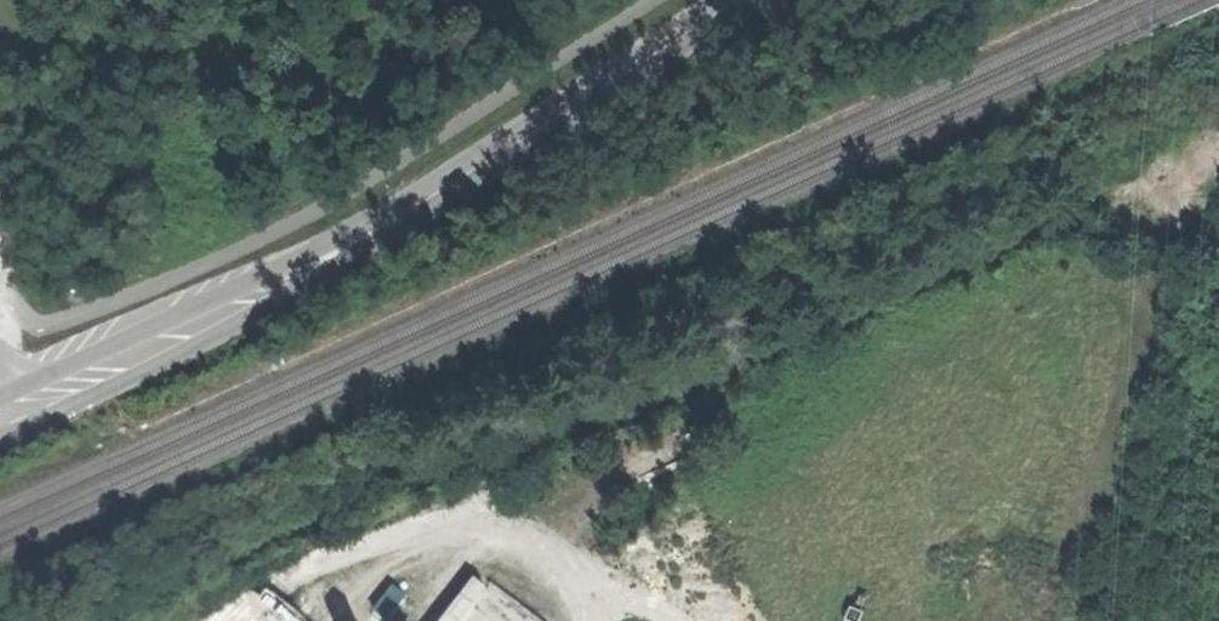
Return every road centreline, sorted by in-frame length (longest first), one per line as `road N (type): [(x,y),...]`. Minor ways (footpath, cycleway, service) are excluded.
road 1 (secondary): [(0,439),(236,328),(417,205)]
road 2 (secondary): [(417,205),(0,397)]
road 3 (secondary): [(417,205),(737,0)]

